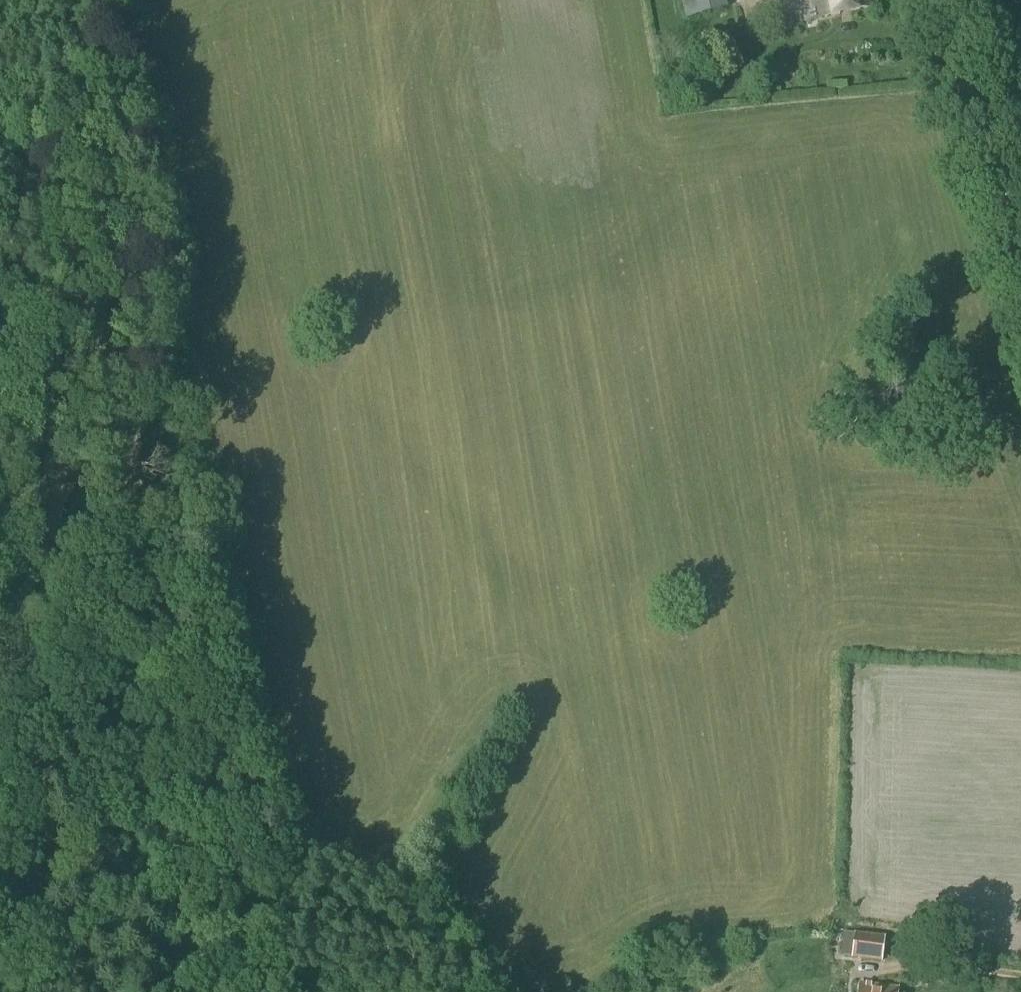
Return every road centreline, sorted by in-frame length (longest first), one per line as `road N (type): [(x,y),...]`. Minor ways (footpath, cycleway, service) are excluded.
road 1 (secondary): [(1020,258),(939,0)]

